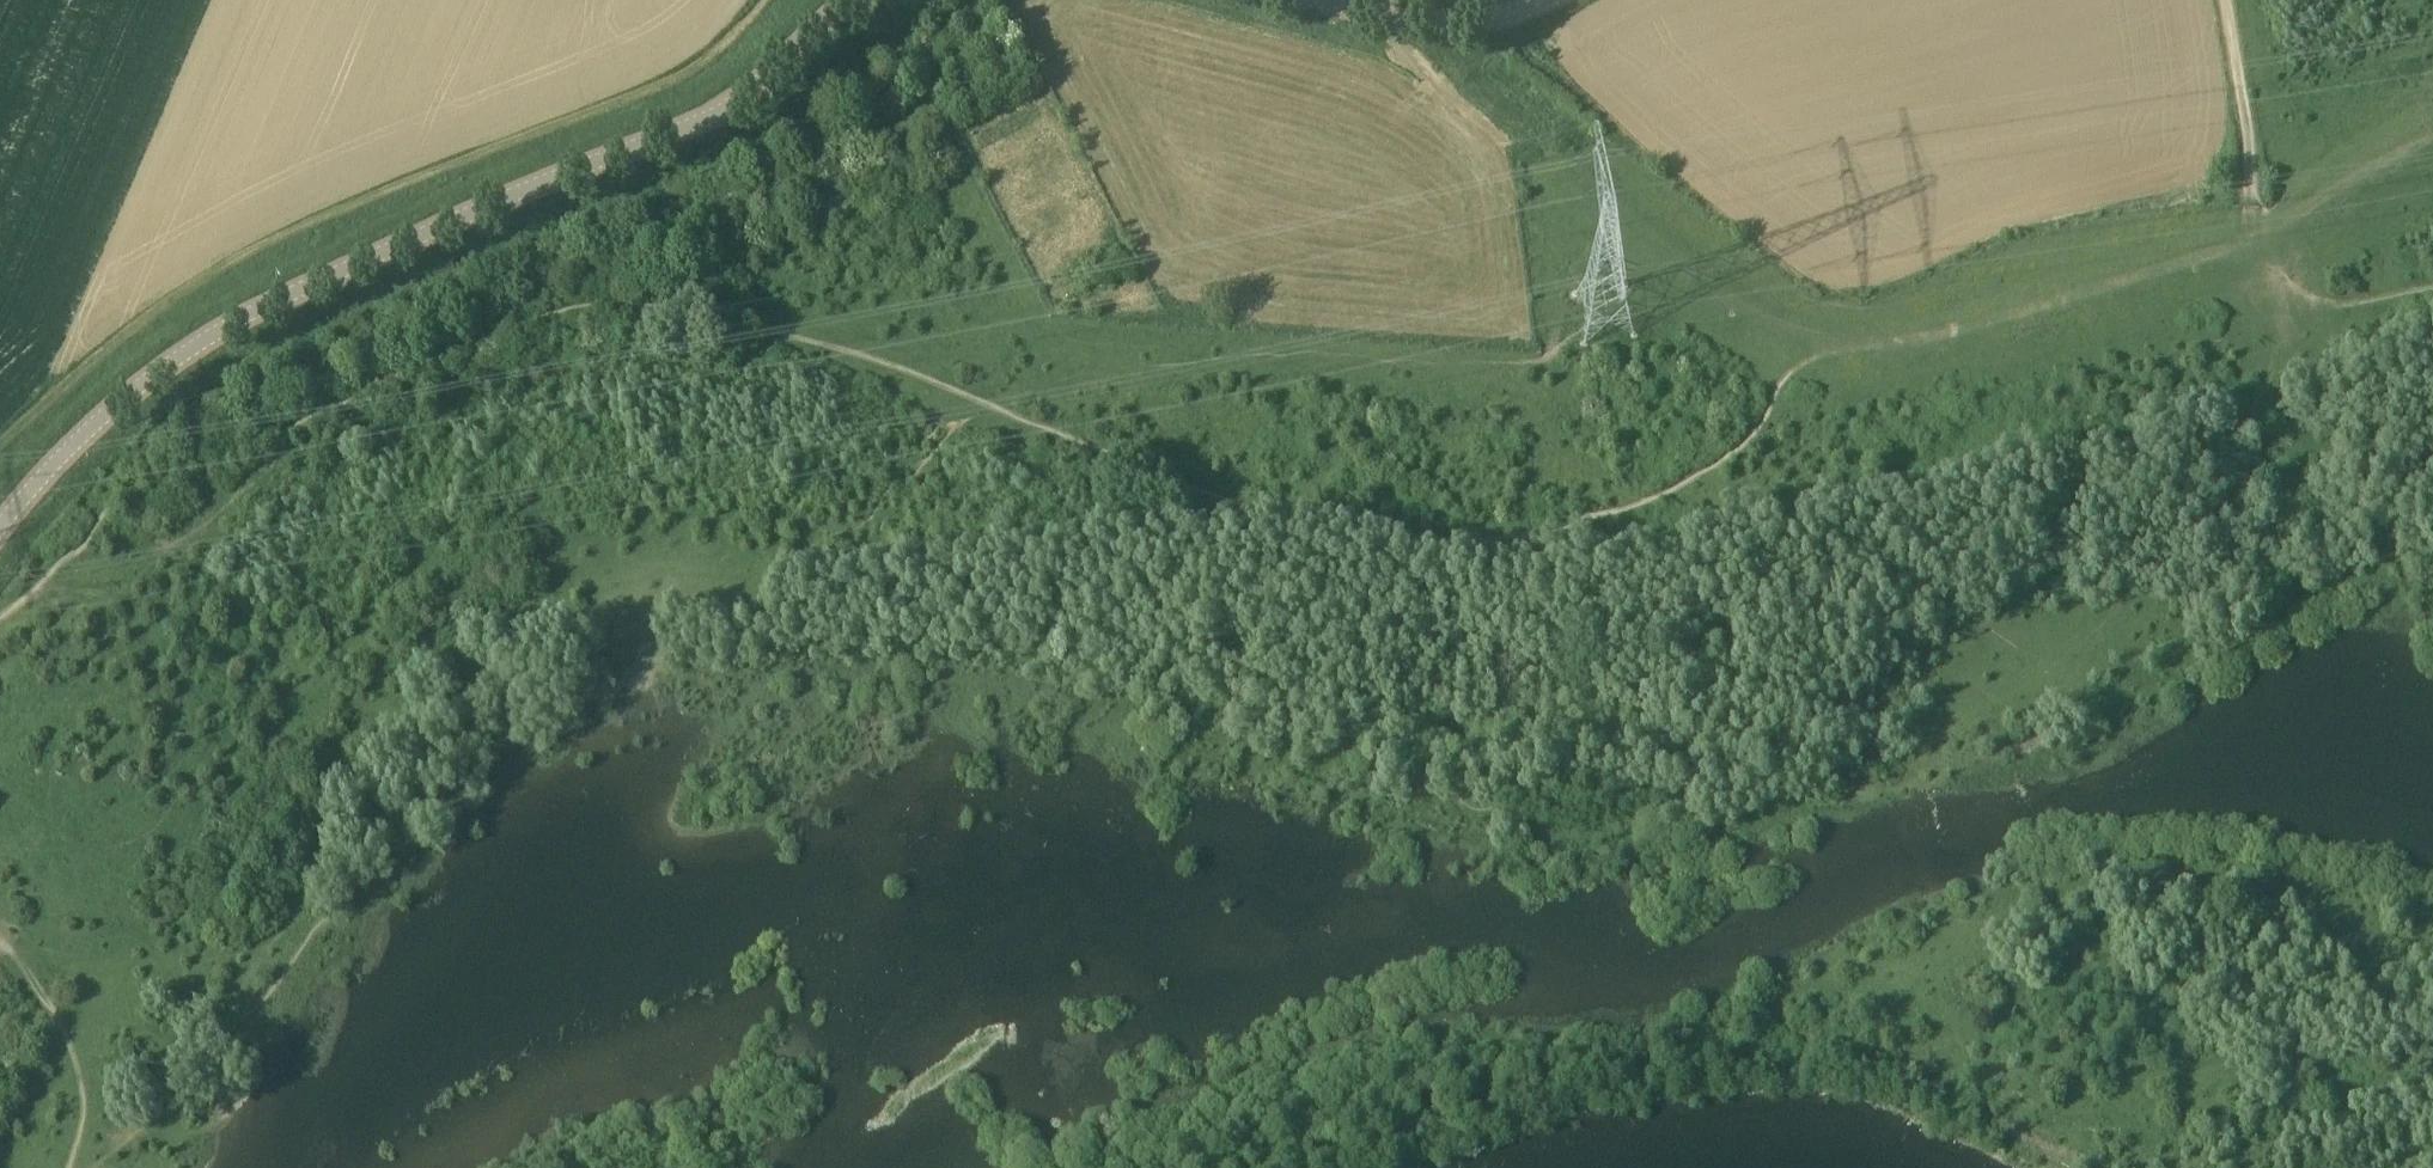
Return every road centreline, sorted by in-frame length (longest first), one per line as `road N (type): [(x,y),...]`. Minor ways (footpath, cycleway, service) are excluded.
road 1 (unclassified): [(0,530),(94,426),(205,339),(496,202),(730,105),(849,0)]
road 2 (unclassified): [(1323,0),(1449,23),(1511,15),(1549,0)]
road 3 (track): [(2227,0),(2253,207)]

